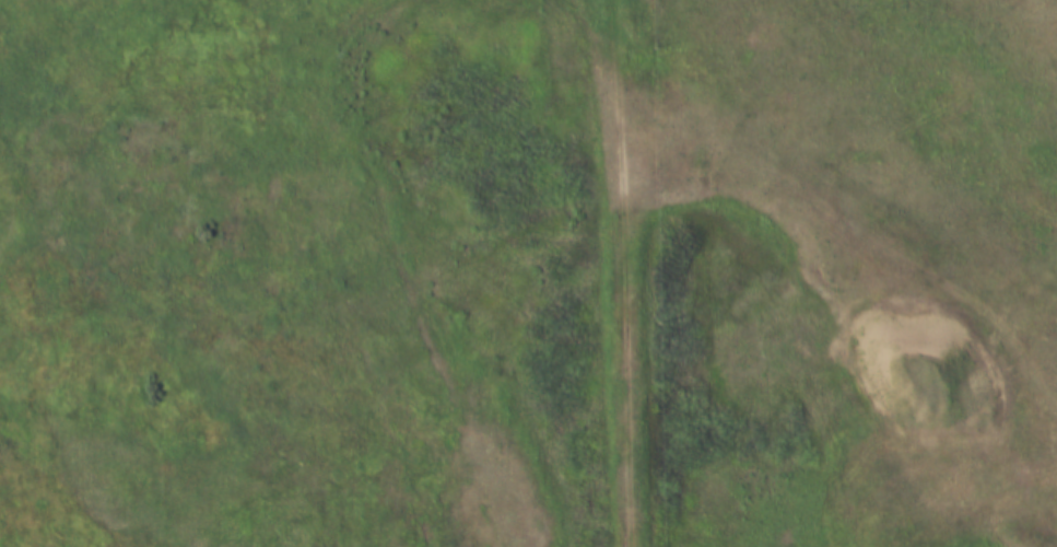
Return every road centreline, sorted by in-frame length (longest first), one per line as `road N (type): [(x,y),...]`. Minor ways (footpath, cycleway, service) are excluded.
road 1 (track): [(630,546),(619,0)]

